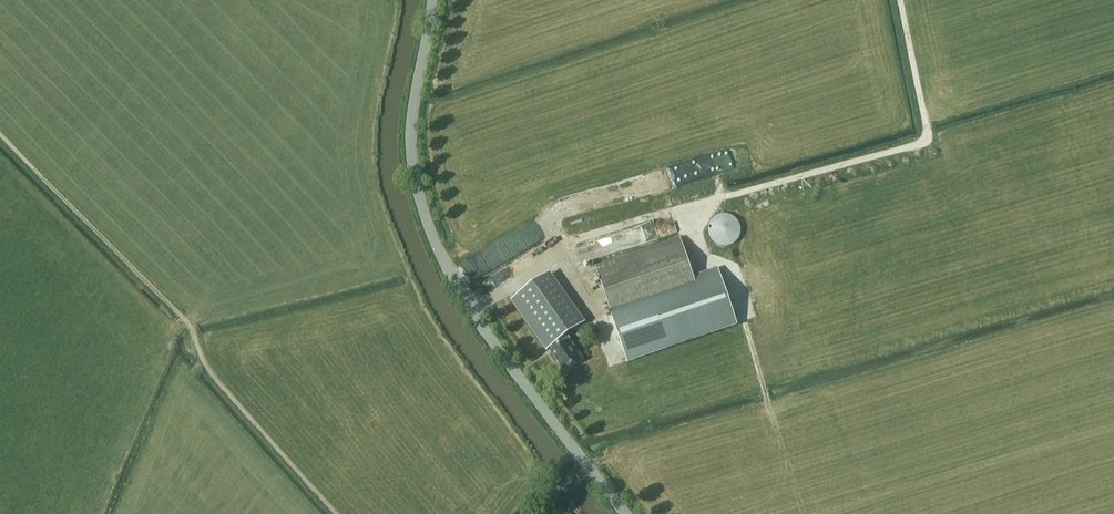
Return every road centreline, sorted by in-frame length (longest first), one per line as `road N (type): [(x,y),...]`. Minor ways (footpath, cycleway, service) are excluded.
road 1 (tertiary): [(627,513),(479,324),(433,237),(412,135),(433,0)]
road 2 (track): [(0,134),(191,326),(212,374),(339,513)]

